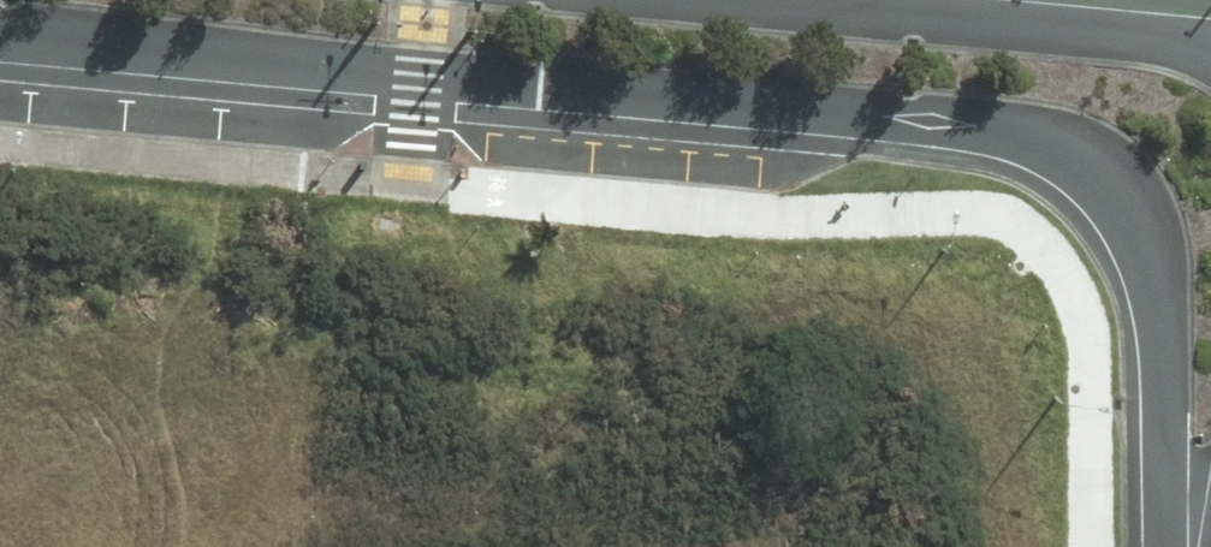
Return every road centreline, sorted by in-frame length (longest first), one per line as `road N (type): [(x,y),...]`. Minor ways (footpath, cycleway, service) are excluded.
road 1 (tertiary): [(1170,546),(1156,286),(1131,212),(1076,156),(976,129),(0,38)]
road 2 (tertiary): [(726,0),(1210,50)]

